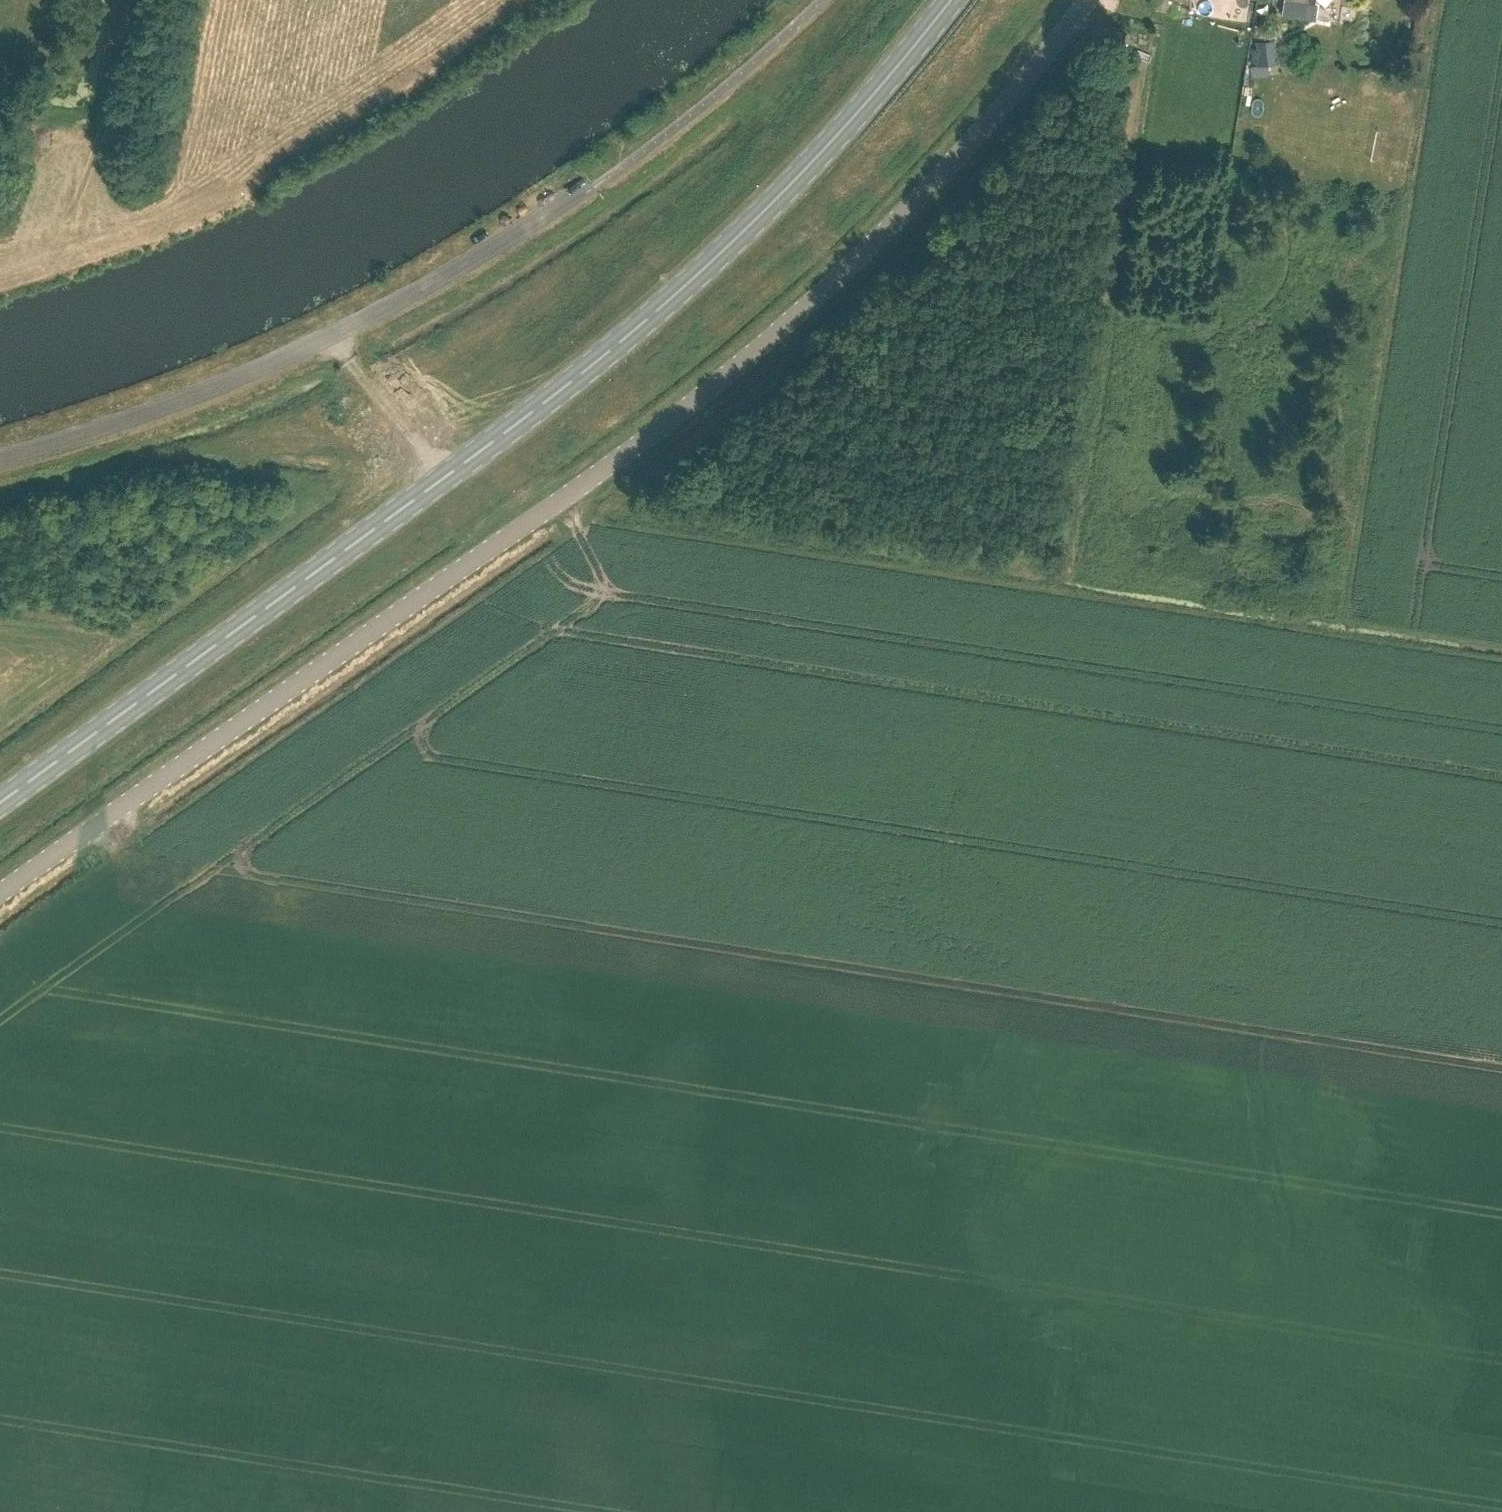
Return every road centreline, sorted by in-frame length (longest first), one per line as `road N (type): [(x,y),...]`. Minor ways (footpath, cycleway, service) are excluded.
road 1 (unclassified): [(1088,0),(931,188),(706,396),(0,897)]
road 2 (secondary): [(0,804),(647,323),(804,170),(949,0)]
road 3 (unclassified): [(0,458),(141,415),(271,363),(426,288),(582,192)]

